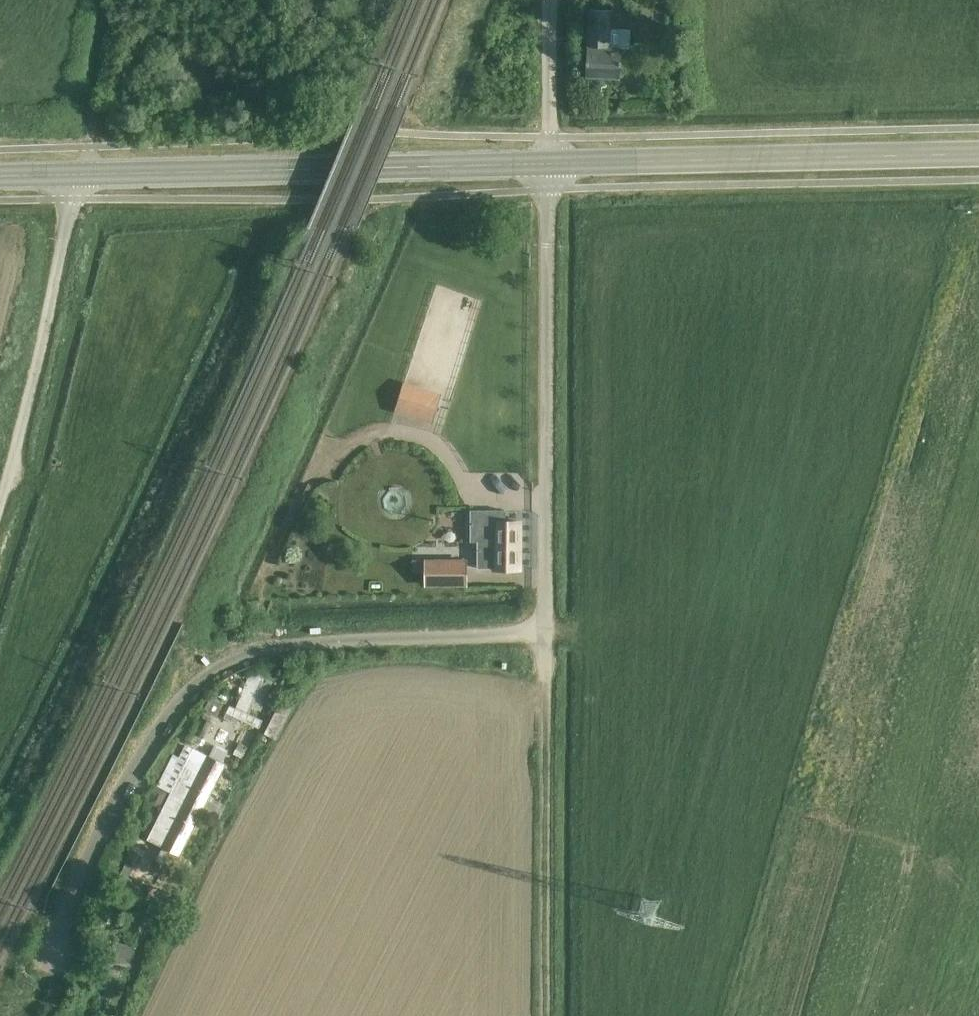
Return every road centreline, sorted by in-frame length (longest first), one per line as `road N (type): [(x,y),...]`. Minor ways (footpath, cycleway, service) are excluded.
road 1 (unclassified): [(47,963),(149,743),(181,697),(235,654),(306,640),(543,632),(549,163)]
road 2 (primary): [(81,176),(549,163)]
road 3 (primary): [(549,163),(978,153)]
road 4 (track): [(543,632),(545,1015)]
road 5 (track): [(0,514),(73,198)]
road 6 (unclassified): [(549,163),(550,0)]
road 7 (track): [(108,0),(91,146)]

